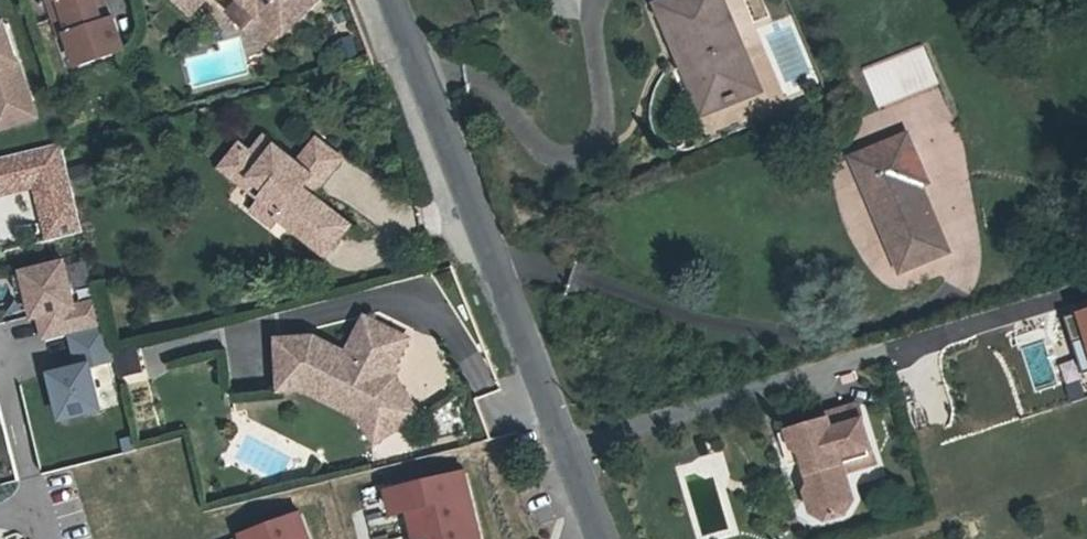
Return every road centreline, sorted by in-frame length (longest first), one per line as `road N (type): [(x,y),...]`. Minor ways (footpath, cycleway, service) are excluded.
road 1 (residential): [(596,538),(382,0)]

